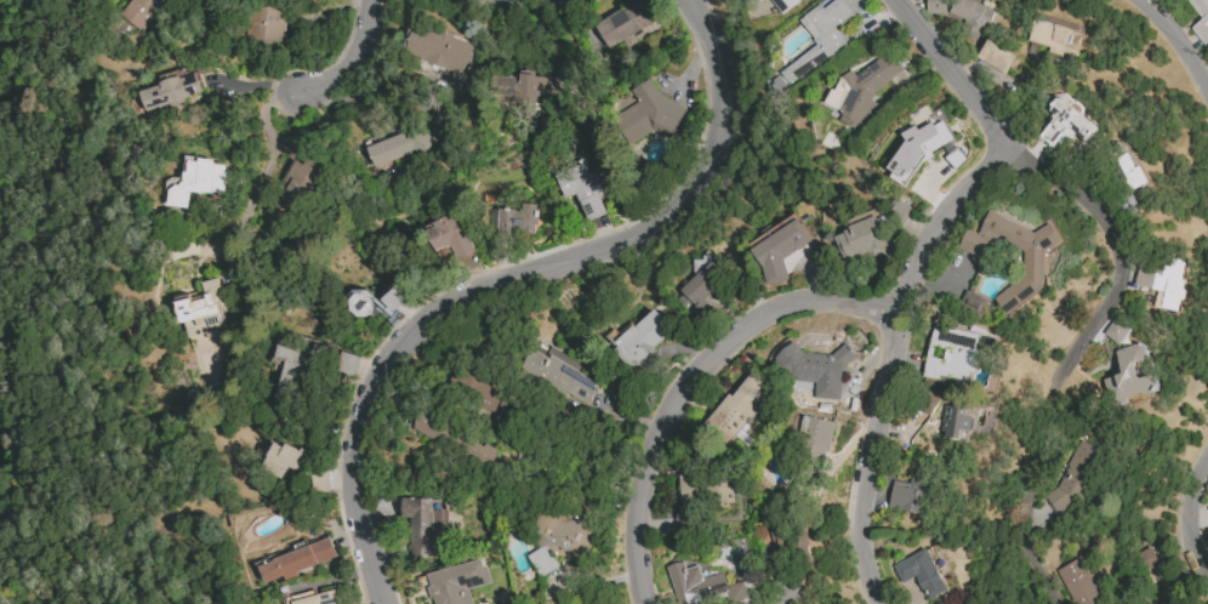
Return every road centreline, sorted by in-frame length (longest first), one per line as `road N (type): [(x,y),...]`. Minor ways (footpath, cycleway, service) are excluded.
road 1 (residential): [(688,0),(717,79),(717,127),(702,182),(657,232),(450,302),(409,338),(378,383),(358,435),(357,488),(383,603)]
road 2 (residential): [(882,603),(861,563),(855,525),(893,310),(948,205),(1008,146)]
road 3 (residential): [(1062,369),(1121,275),(1116,249),(1078,194),(1008,146),(896,0)]
road 4 (residential): [(646,603),(636,508),(650,449),(672,405),(720,351),(794,301),(893,310)]
road 5 (residential): [(365,0),(344,74),(324,87),(289,90)]
road 6 (residential): [(1207,580),(1189,537),(1187,501),(1207,458)]

